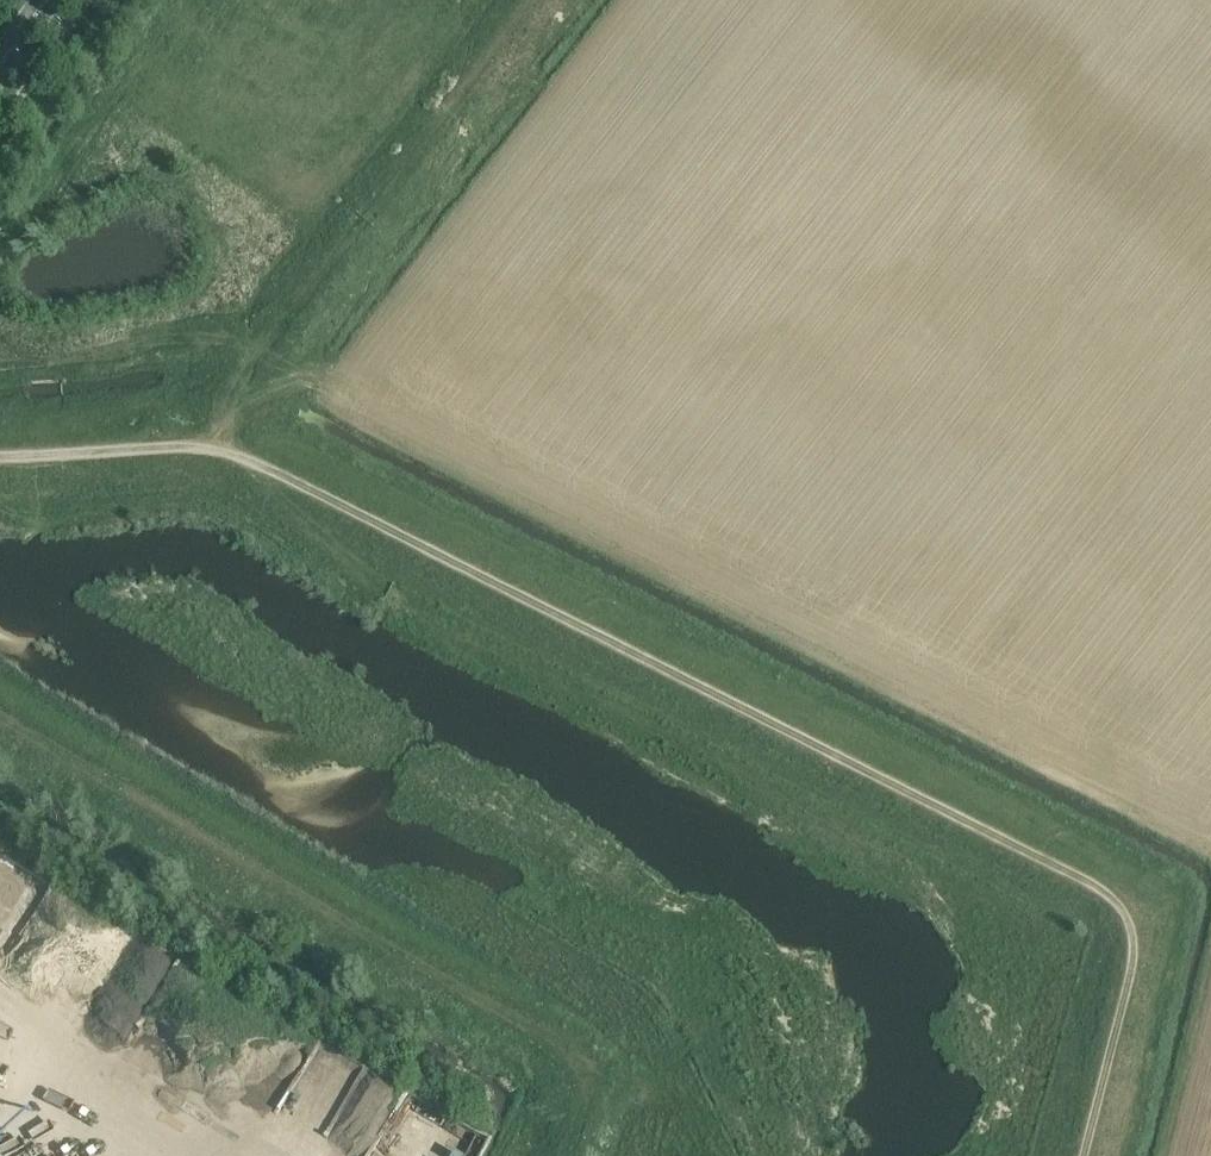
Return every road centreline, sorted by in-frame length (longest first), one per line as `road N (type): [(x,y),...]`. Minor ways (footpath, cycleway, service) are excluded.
road 1 (track): [(1080,1155),(1135,950),(1136,925),(1097,884),(240,449),(188,442),(0,457)]

